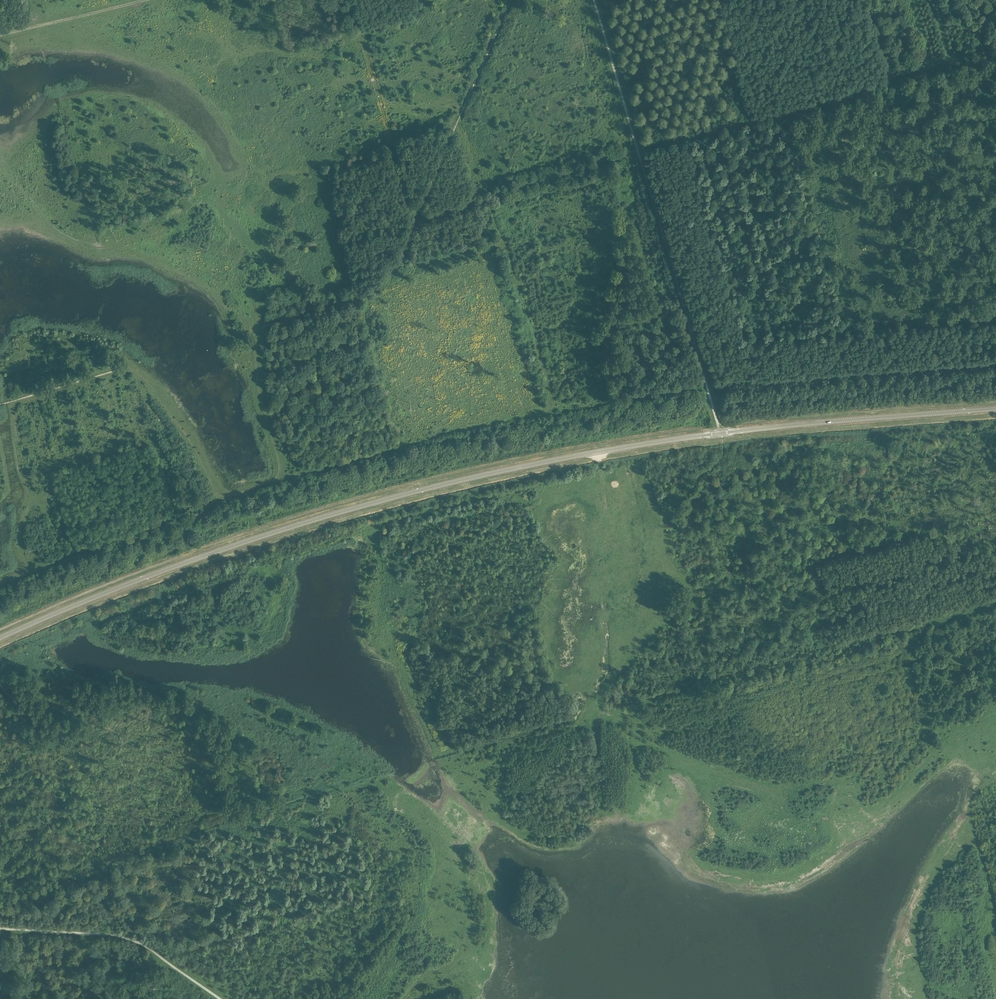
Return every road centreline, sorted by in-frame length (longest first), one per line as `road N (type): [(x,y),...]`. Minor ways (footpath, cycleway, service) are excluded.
road 1 (tertiary): [(0,638),(194,559),(454,480),(721,432),(995,409)]
road 2 (track): [(128,368),(191,445),(216,497),(233,496),(275,480),(281,466),(259,386),(257,332)]
road 3 (track): [(144,0),(0,35)]

